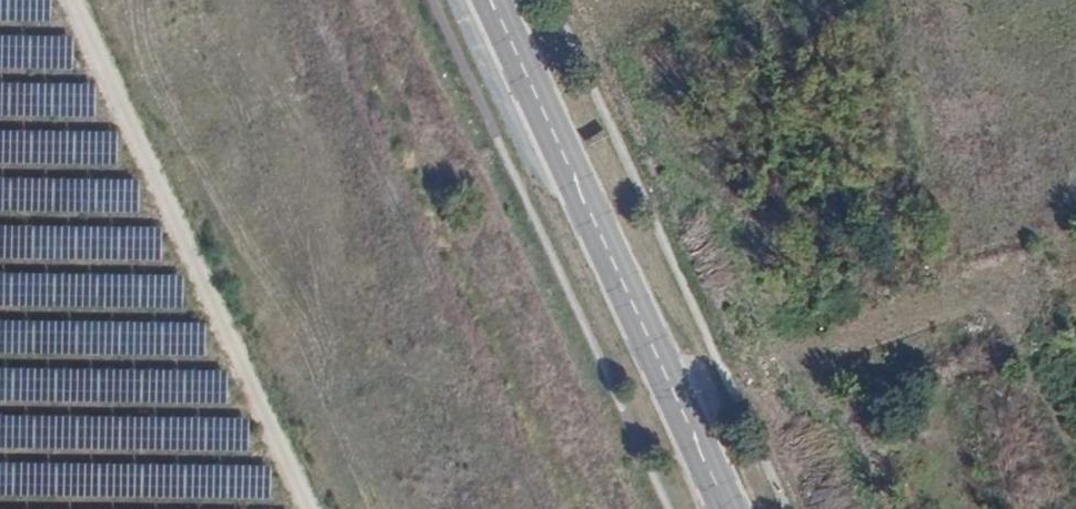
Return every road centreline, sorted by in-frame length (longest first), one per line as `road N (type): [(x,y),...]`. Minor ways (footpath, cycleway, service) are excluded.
road 1 (primary): [(491,0),(726,508)]
road 2 (primary): [(482,0),(717,508)]
road 3 (primary): [(795,508),(630,211)]
road 4 (primary): [(768,508),(630,211)]
road 5 (track): [(990,290),(730,381)]
road 6 (primary): [(630,211),(533,0)]

